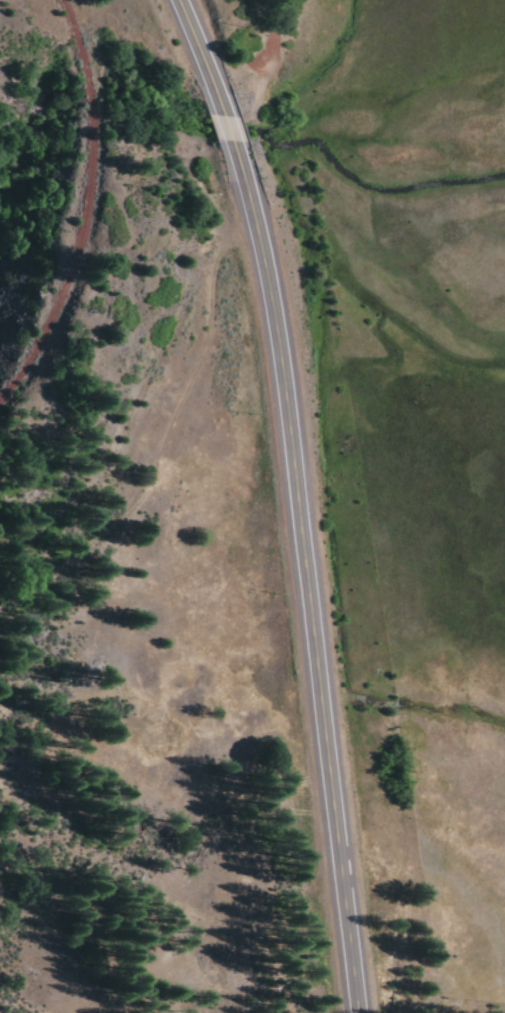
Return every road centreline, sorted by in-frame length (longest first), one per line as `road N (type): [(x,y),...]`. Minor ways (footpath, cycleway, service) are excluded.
road 1 (trunk): [(237,140),(274,312),(355,1012)]
road 2 (track): [(504,715),(314,688)]
road 3 (trunk): [(184,0),(227,112)]

